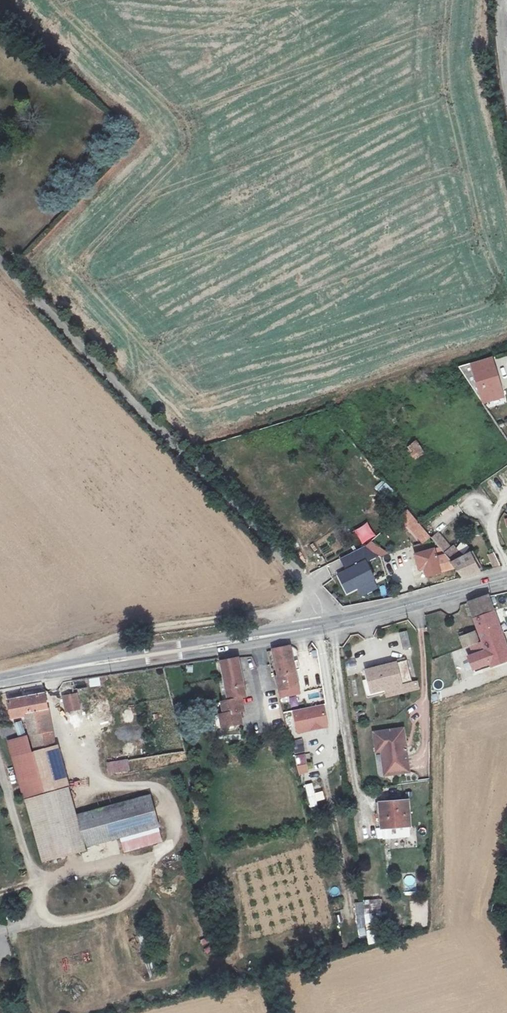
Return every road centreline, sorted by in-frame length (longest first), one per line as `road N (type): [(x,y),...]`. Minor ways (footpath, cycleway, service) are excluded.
road 1 (unclassified): [(323,624),(312,593),(0,258)]
road 2 (secondary): [(0,682),(323,624)]
road 3 (track): [(71,668),(85,648),(123,634),(294,609),(312,593)]
road 4 (secondary): [(323,624),(506,579)]

